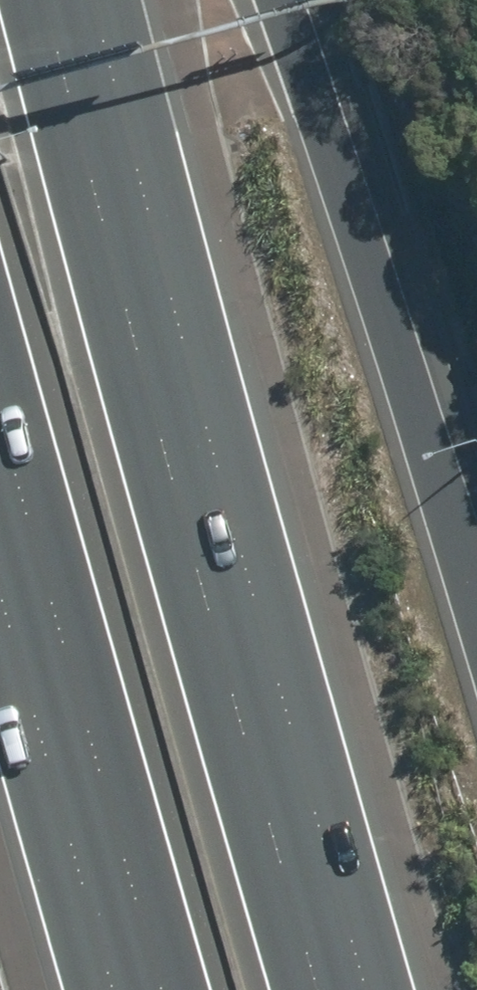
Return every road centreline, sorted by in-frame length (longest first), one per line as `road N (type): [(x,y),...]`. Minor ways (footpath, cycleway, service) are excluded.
road 1 (motorway): [(46,0),(321,989)]
road 2 (motorway): [(283,0),(476,573)]
road 3 (motorway): [(162,989),(0,425)]

